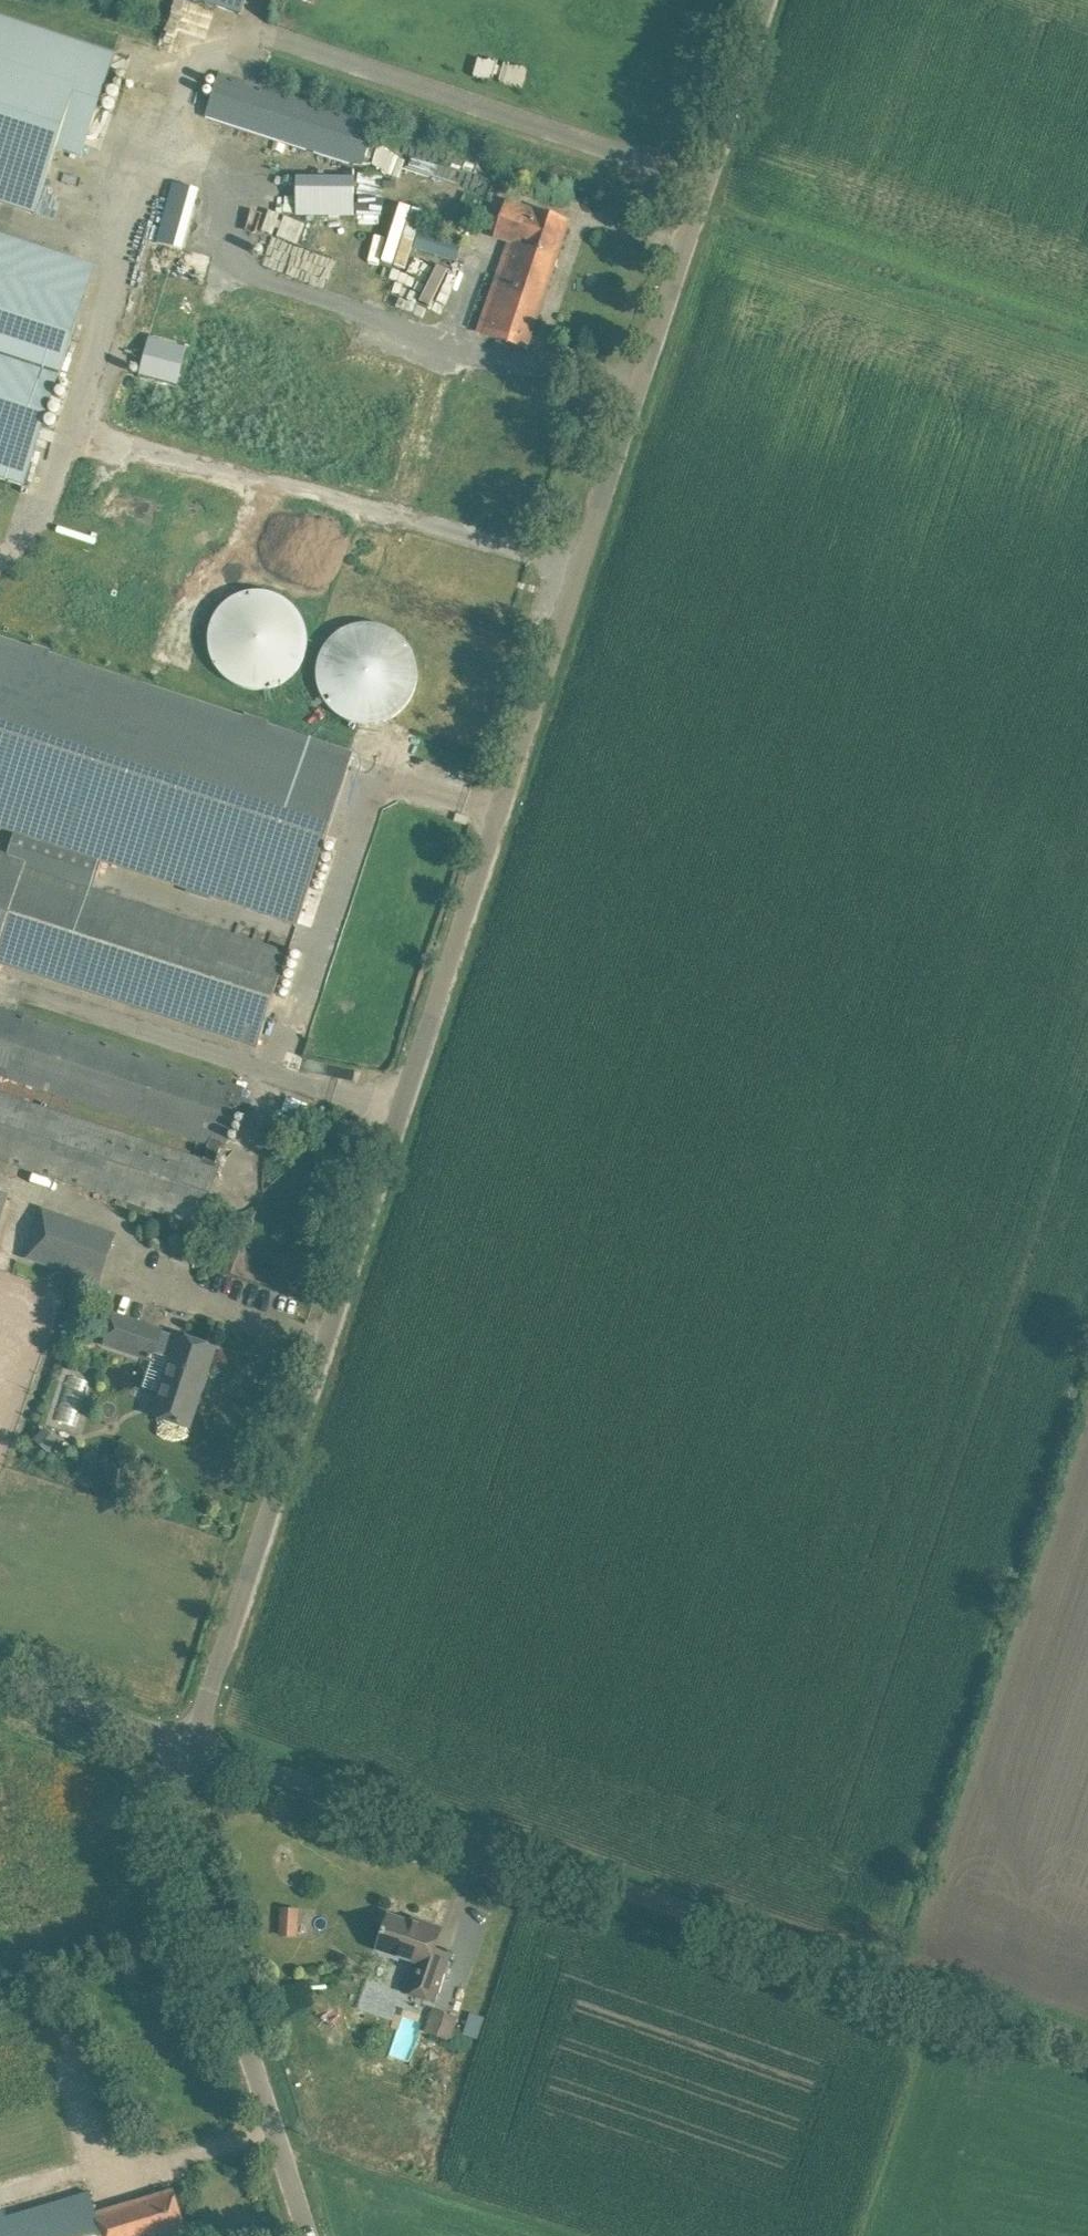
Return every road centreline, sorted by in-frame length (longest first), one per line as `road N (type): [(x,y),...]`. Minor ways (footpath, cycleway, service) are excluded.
road 1 (tertiary): [(192,1745),(765,0)]
road 2 (unclassified): [(1087,2045),(192,1745)]
road 3 (tertiary): [(311,2235),(186,1847),(180,1788),(192,1745)]
road 4 (unclassified): [(192,1745),(0,1679)]

